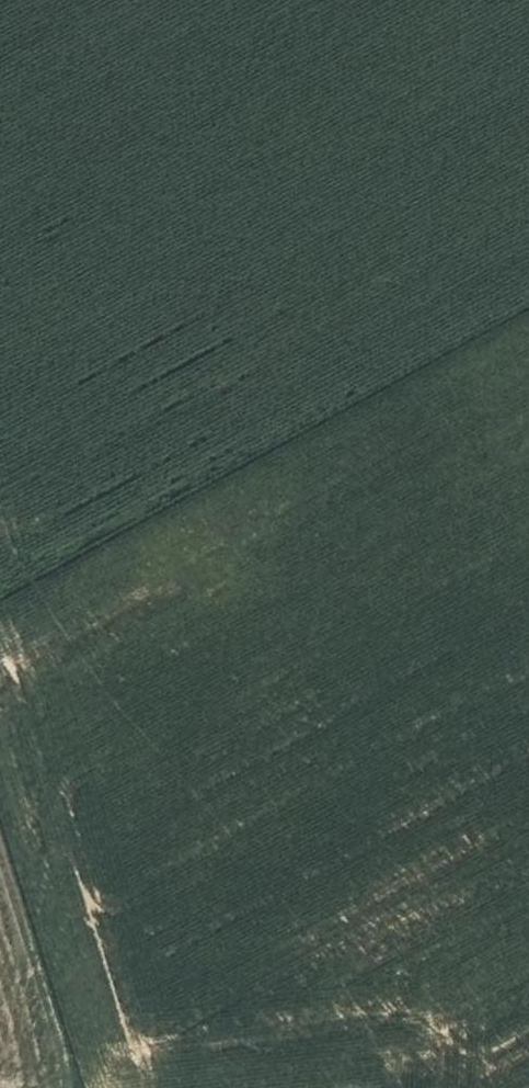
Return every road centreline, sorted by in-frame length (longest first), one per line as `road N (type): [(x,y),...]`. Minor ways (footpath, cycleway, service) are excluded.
road 1 (track): [(66,1087),(54,1015),(0,855)]

